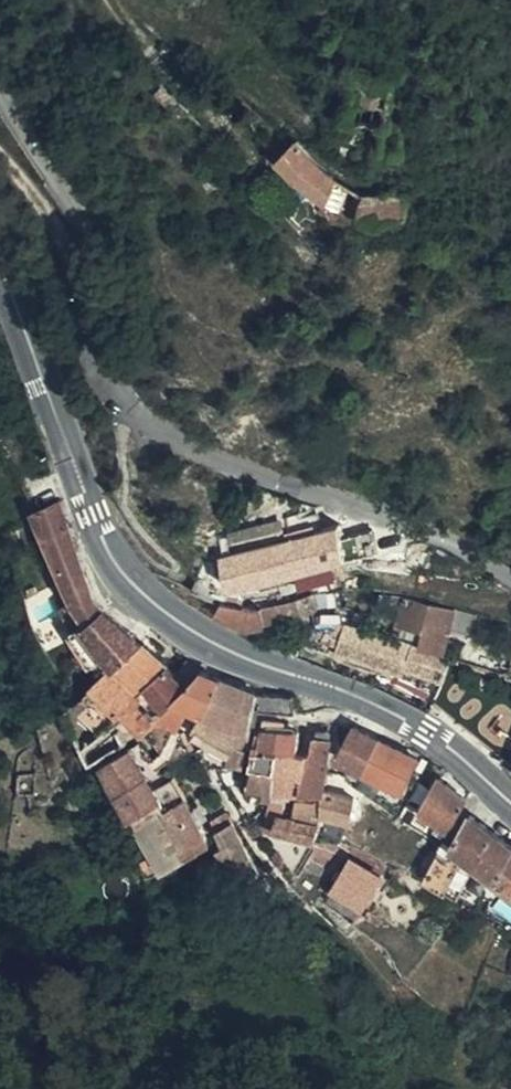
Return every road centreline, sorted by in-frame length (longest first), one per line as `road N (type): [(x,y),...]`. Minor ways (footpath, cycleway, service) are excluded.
road 1 (tertiary): [(510,799),(426,730),(238,653),(140,587),(92,512),(0,272)]
road 2 (residential): [(510,566),(266,448),(181,424),(115,334),(0,77)]

